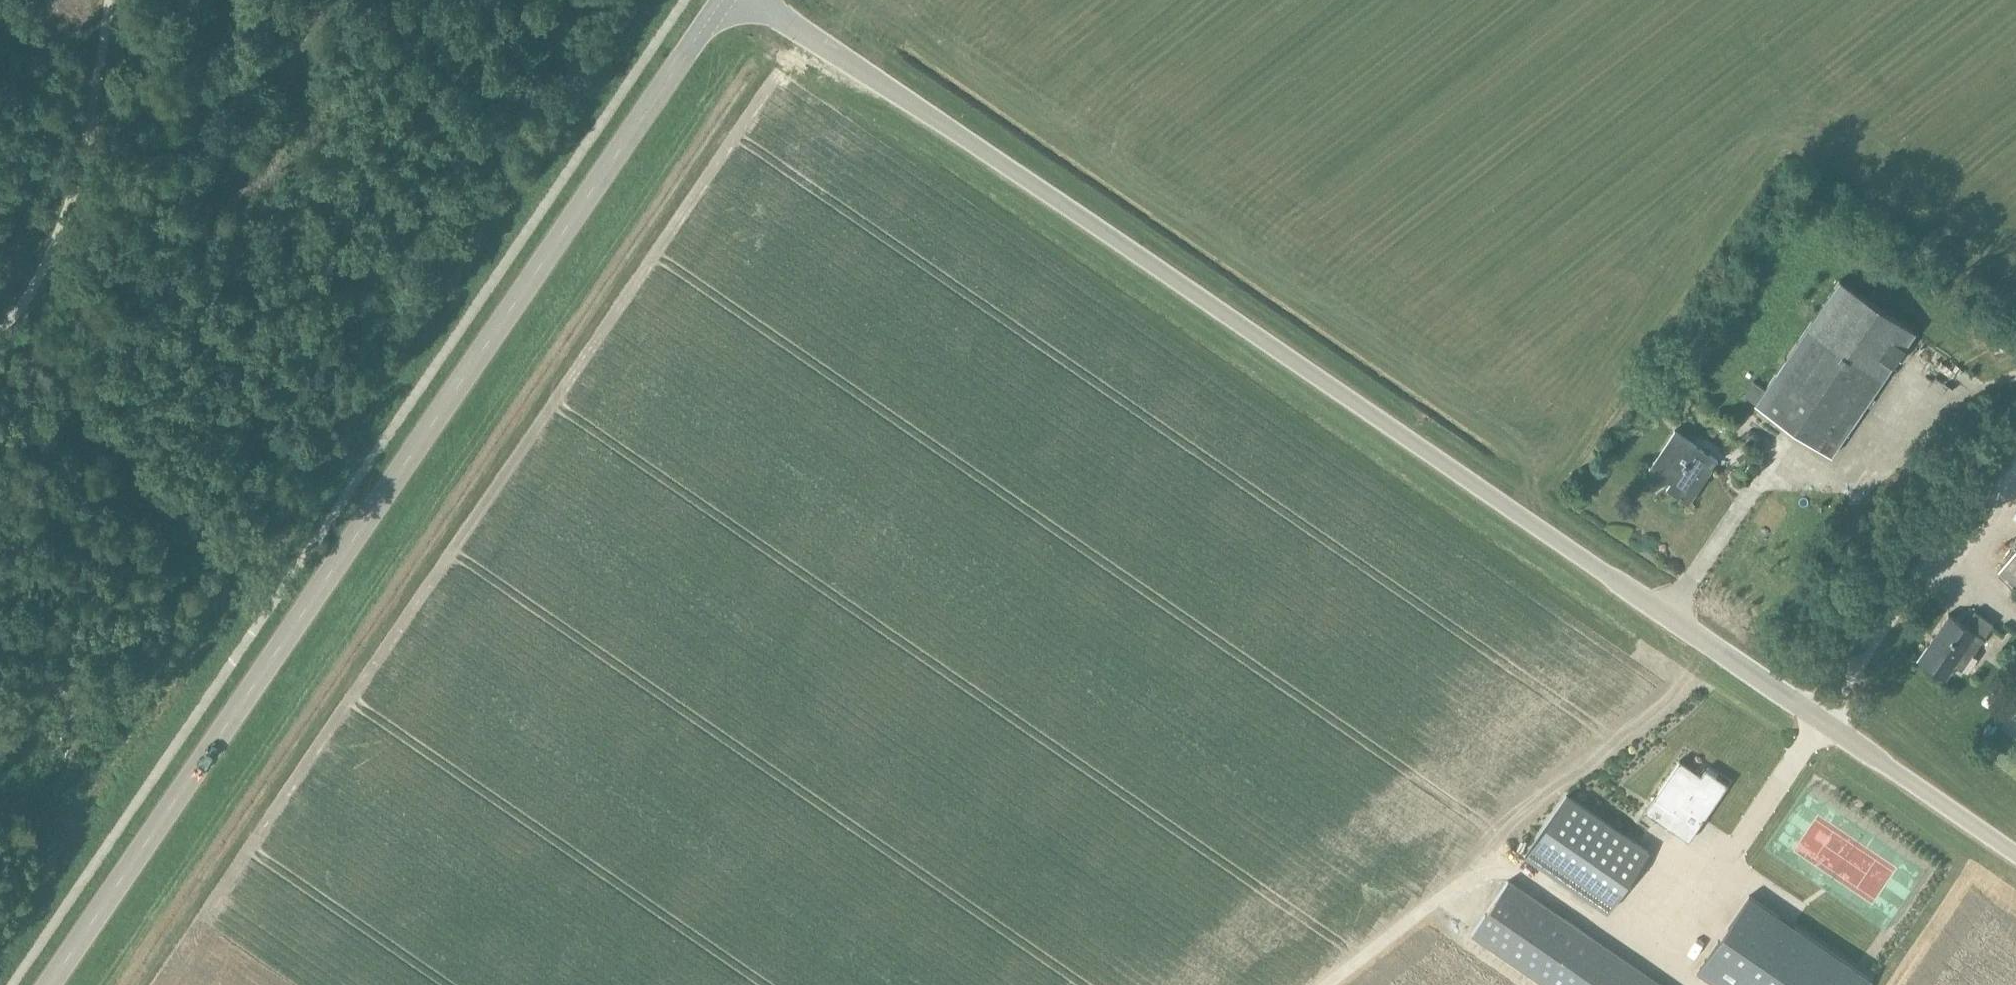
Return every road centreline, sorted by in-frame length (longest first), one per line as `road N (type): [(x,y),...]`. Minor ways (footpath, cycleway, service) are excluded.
road 1 (unclassified): [(2015,850),(1204,289),(757,0)]
road 2 (secondary): [(46,984),(722,0)]
road 3 (track): [(109,0),(73,227),(0,340)]
road 4 (track): [(2015,468),(1938,549),(1823,720)]

